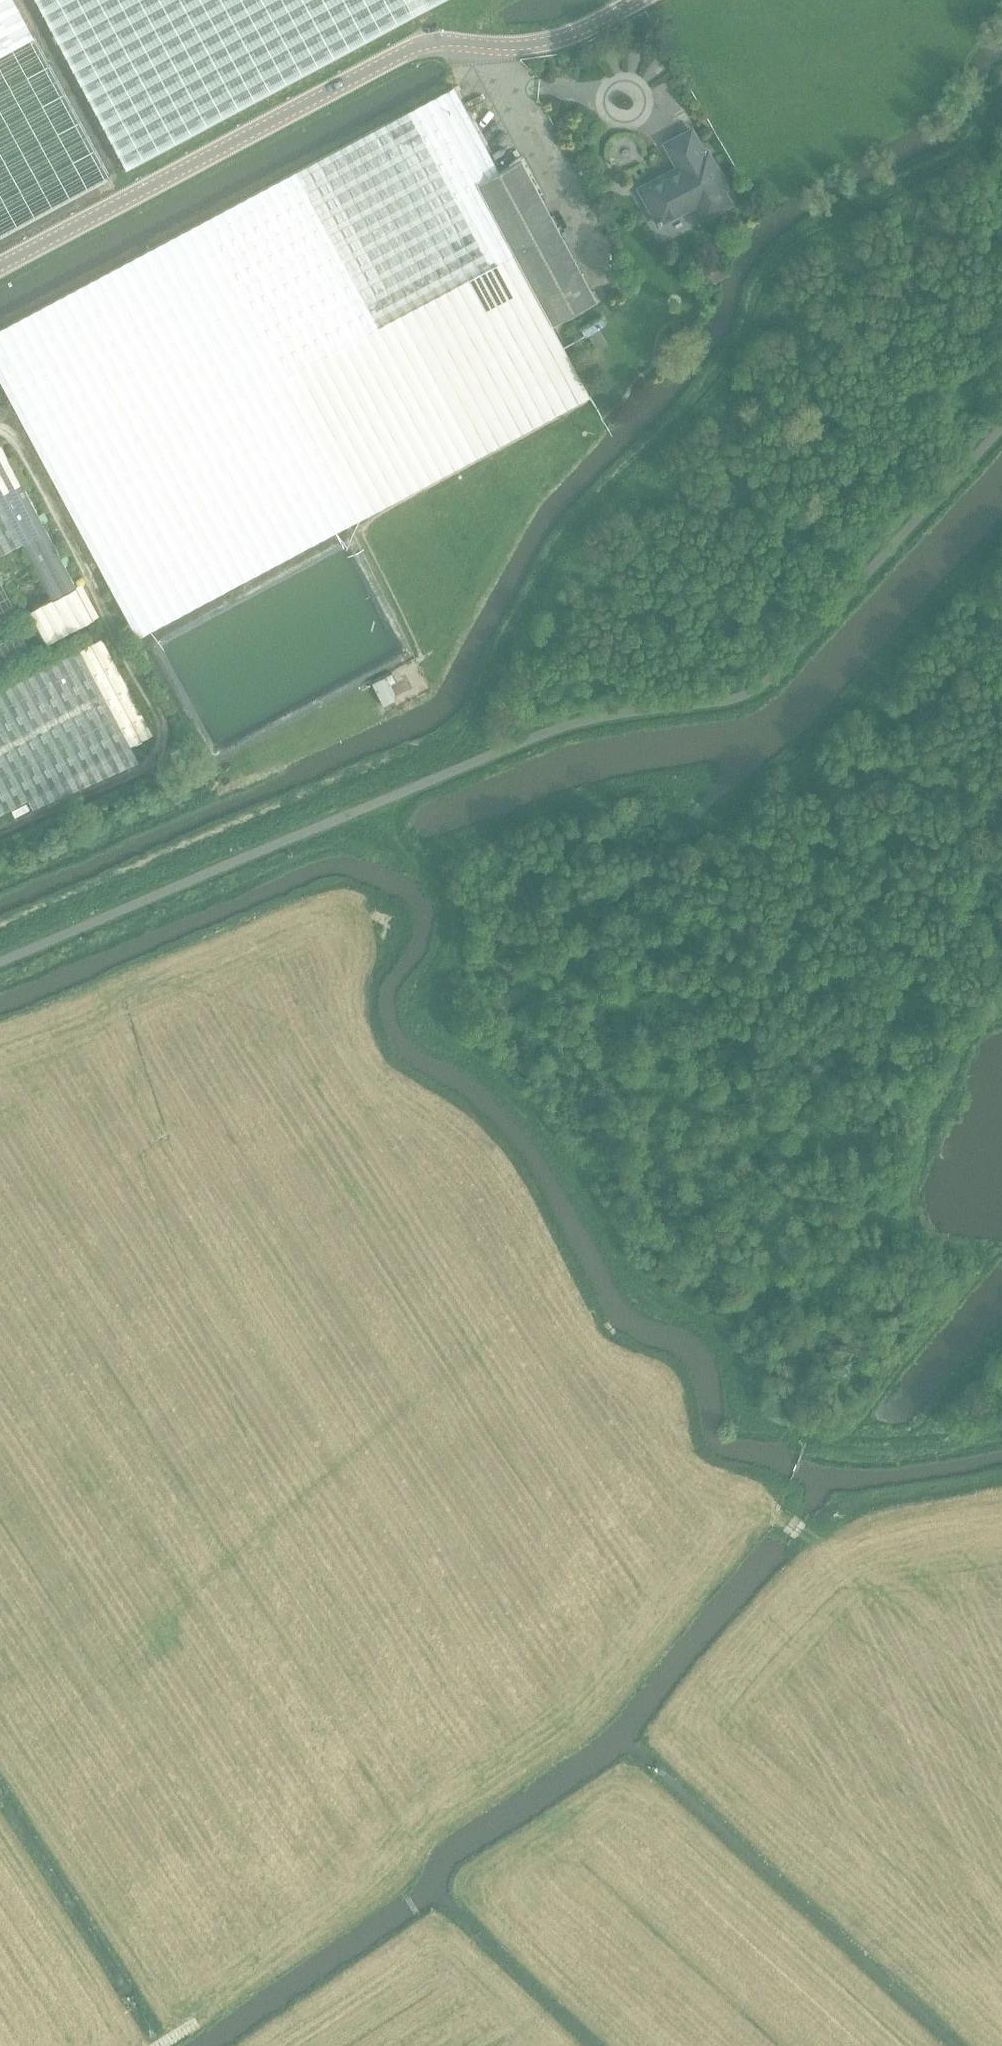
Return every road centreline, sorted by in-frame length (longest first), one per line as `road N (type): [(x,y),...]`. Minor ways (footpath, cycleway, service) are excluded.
road 1 (tertiary): [(0,265),(400,54),(440,44),(555,44),(639,0)]

